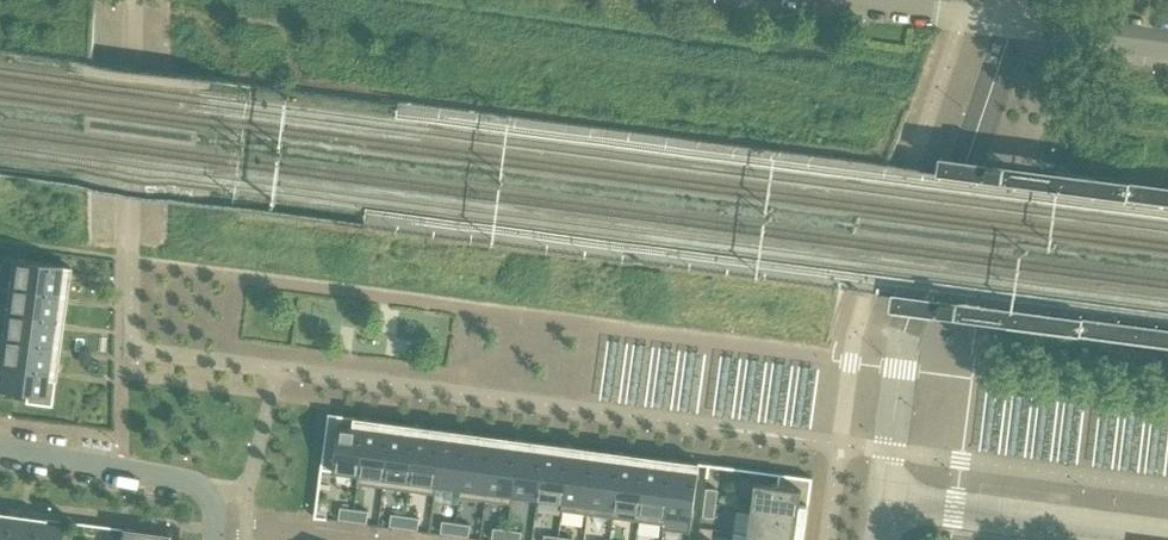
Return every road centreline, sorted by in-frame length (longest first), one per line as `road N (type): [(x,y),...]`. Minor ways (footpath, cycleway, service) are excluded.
road 1 (residential): [(0,448),(213,496)]
road 2 (residential): [(829,0),(1016,24)]
road 3 (residential): [(1016,24),(1167,42)]

